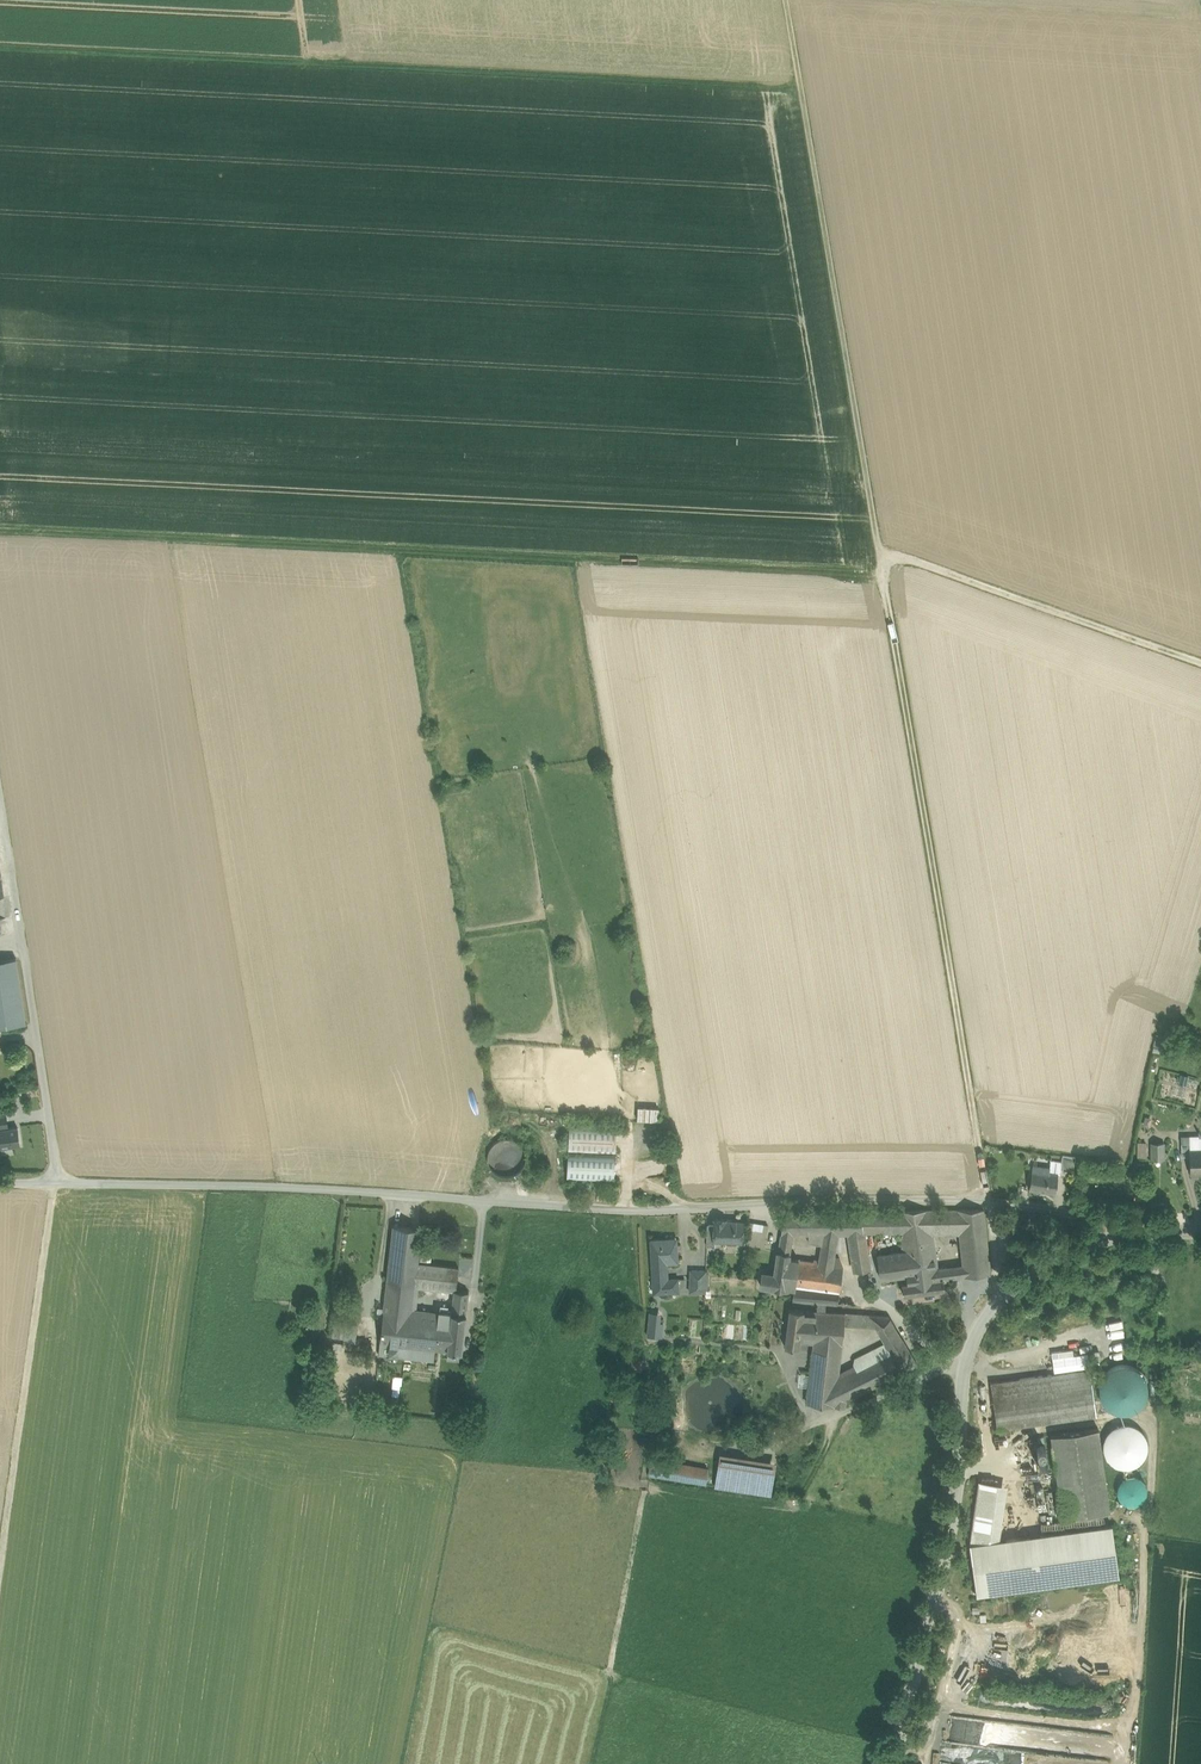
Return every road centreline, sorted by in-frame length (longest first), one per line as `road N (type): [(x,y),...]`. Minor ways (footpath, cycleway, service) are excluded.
road 1 (track): [(1002,1298),(785,0)]
road 2 (unclassified): [(1141,1232),(1111,1219),(954,1200),(632,1213),(269,1187),(60,1184)]
road 3 (track): [(884,578),(0,531)]
road 4 (track): [(799,84),(0,46)]
road 5 (tertiary): [(1141,1232),(1030,1274),(975,1336),(939,1600),(895,1763)]
road 6 (track): [(0,1586),(60,1184)]
road 7 (unclassified): [(0,795),(60,1184)]
road 8 (track): [(880,556),(1200,663)]

